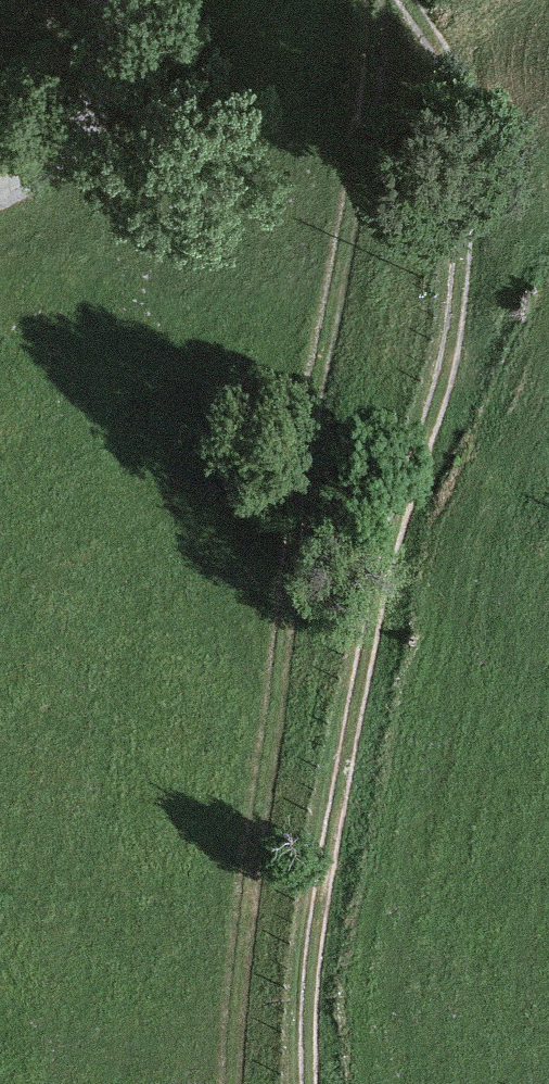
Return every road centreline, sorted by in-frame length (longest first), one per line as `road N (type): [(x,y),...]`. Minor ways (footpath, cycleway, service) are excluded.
road 1 (track): [(413,0),(442,47),(454,87),(458,287),(440,387),(379,591),(314,924),(305,1083)]
road 2 (track): [(230,1083),(229,1020),(352,223),(372,0)]
road 3 (track): [(0,193),(41,170),(93,115),(110,40),(104,0)]

